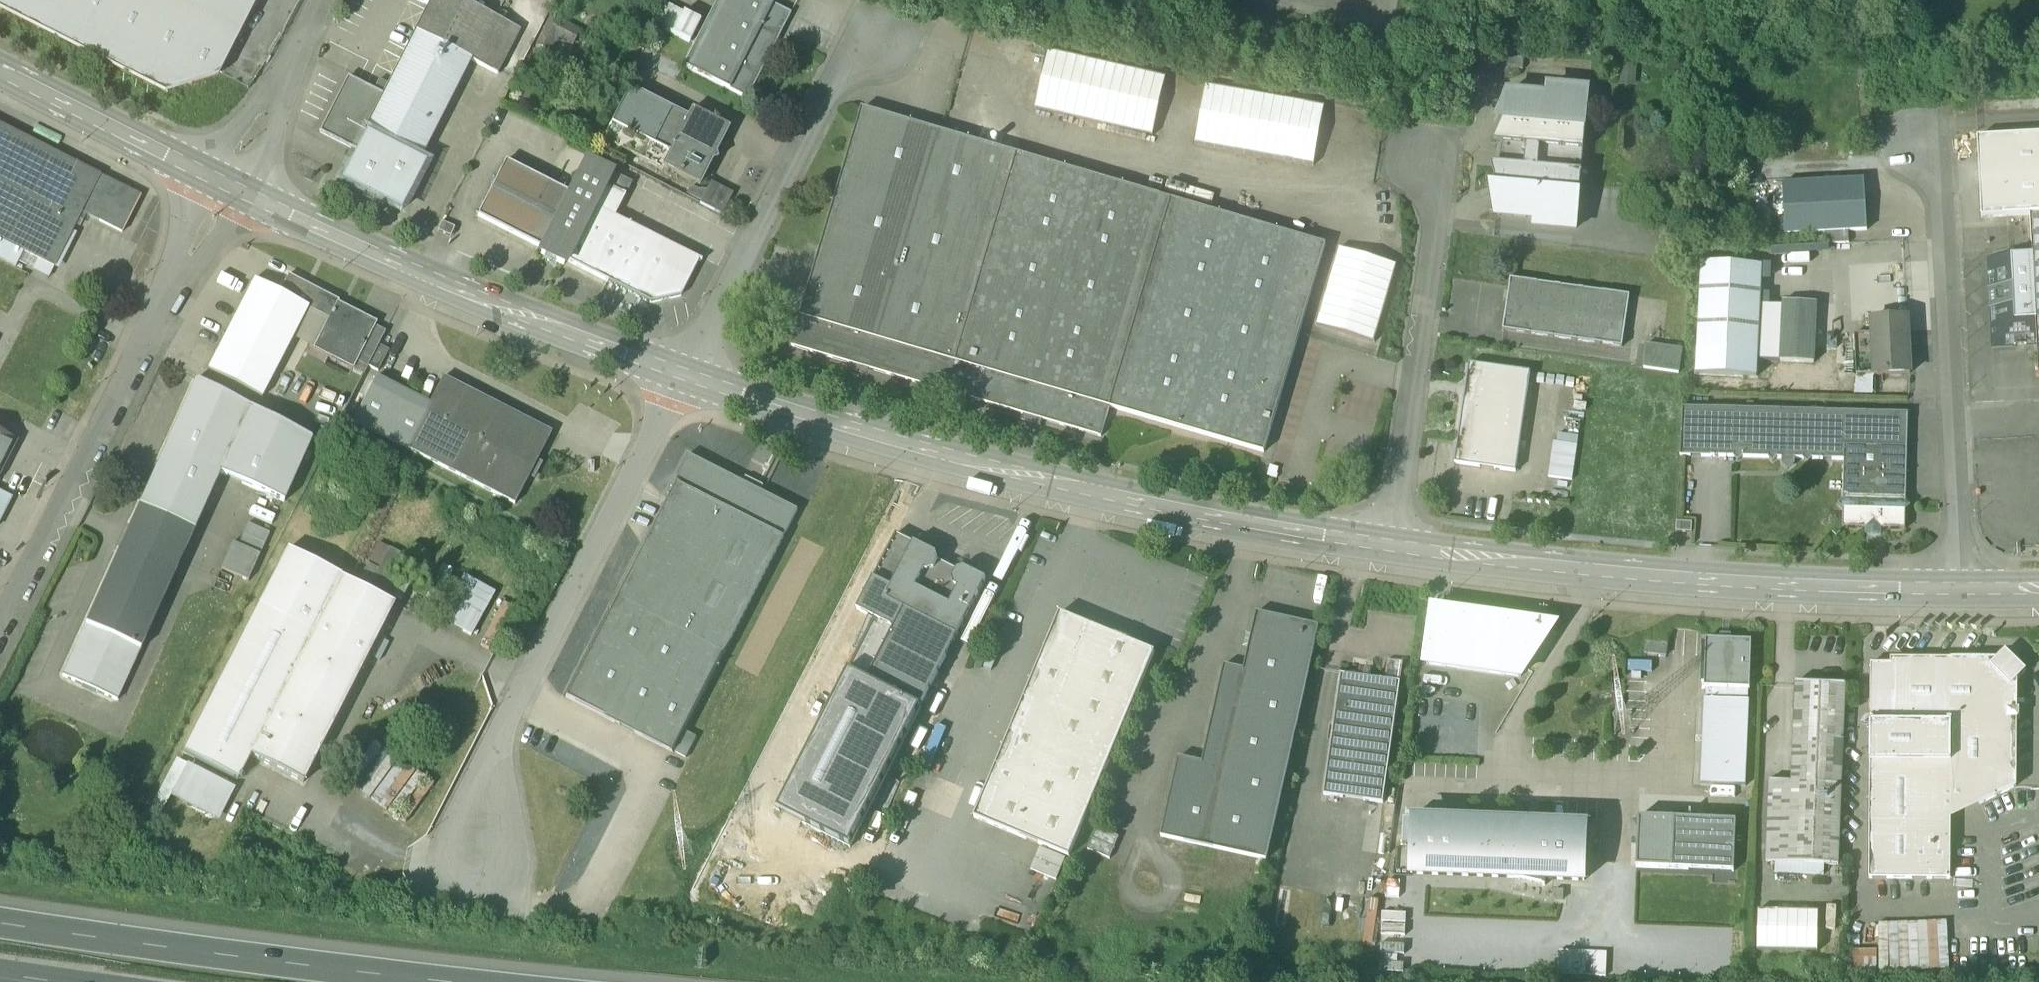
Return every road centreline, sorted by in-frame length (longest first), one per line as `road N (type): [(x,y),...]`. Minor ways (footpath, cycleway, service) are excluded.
road 1 (tertiary): [(222,182),(419,279),(847,433),(1038,487),(1247,532),(1591,579),(1952,591)]
road 2 (motorway): [(530,981),(0,915)]
road 3 (unclassified): [(0,628),(222,182)]
road 4 (unclassified): [(1952,591),(1942,146)]
road 5 (tertiary): [(0,72),(222,182)]
road 6 (unclassified): [(222,182),(316,0)]

